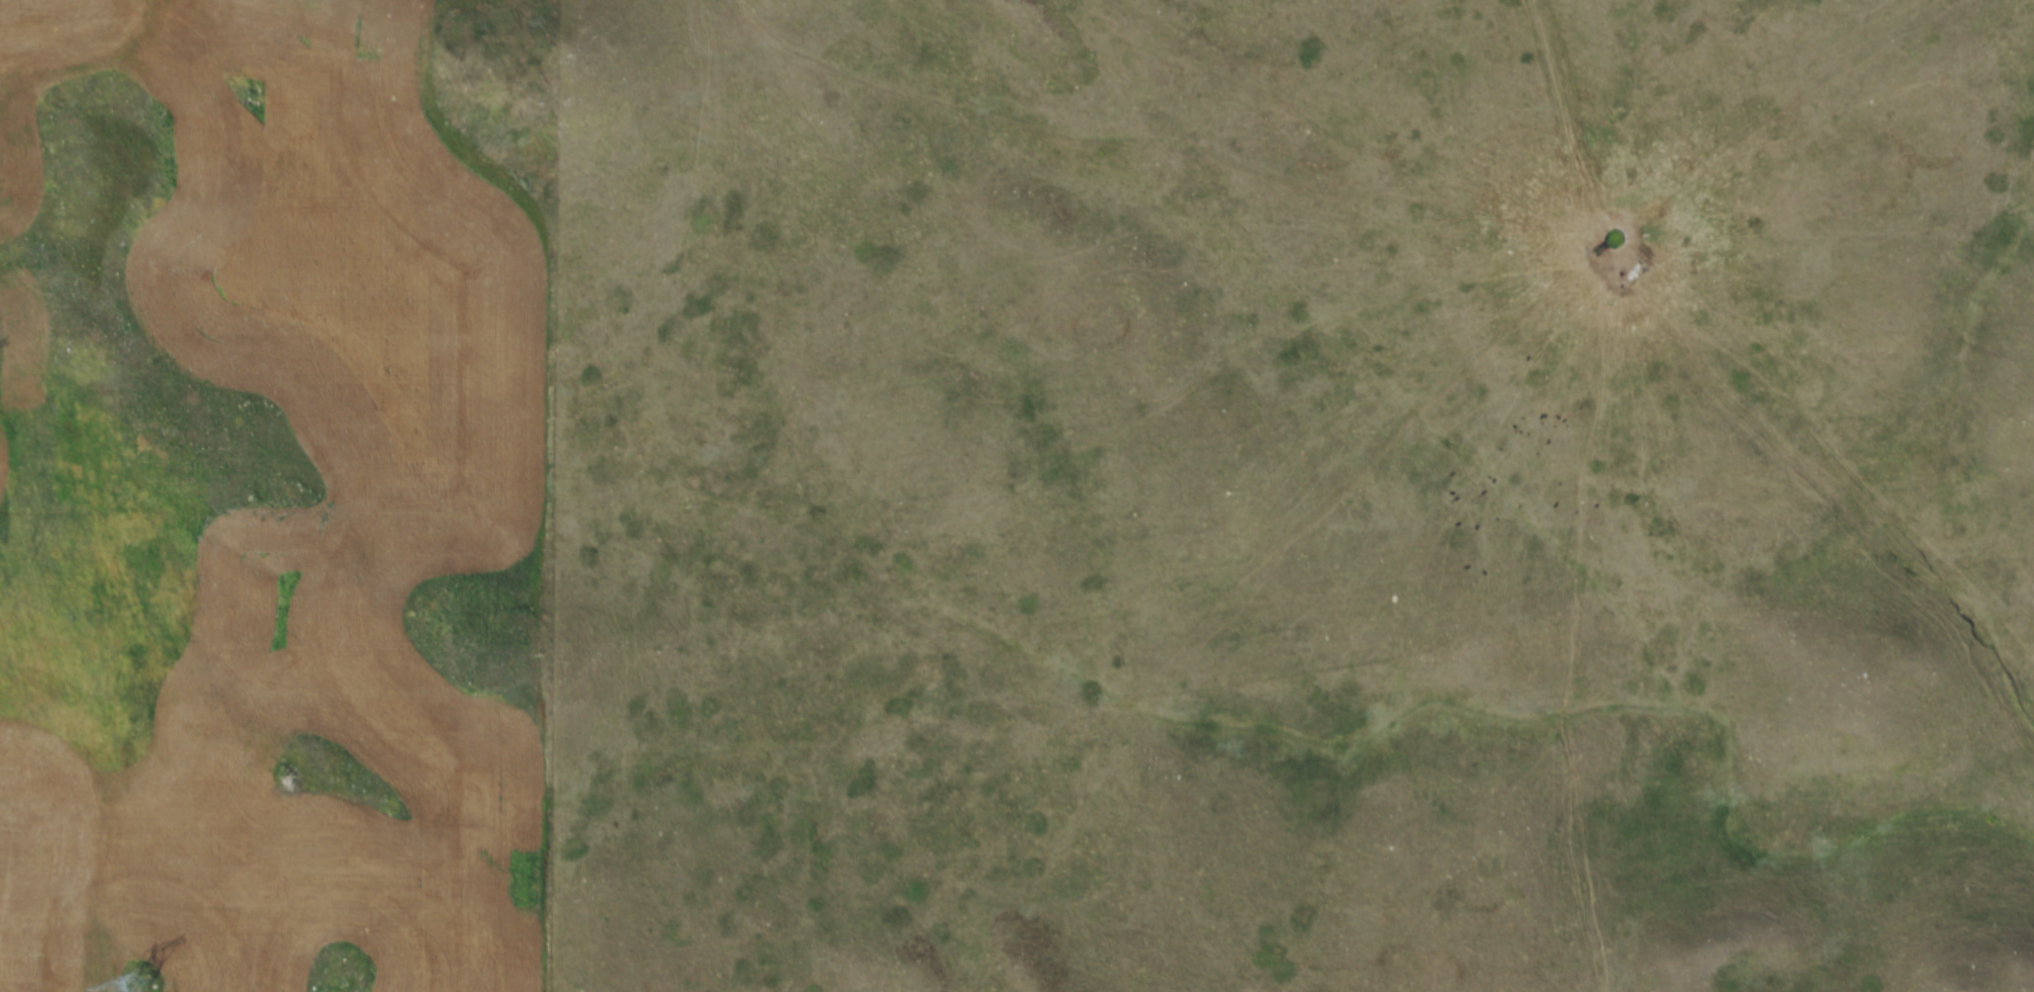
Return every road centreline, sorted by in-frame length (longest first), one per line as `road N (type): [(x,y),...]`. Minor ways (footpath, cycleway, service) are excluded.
road 1 (track): [(1542,0),(1580,157),(1637,245),(1622,272),(1588,265),(1553,223),(1437,179),(1383,204),(1345,201),(1160,145),(880,91),(776,47),(707,55),(690,32),(690,0)]

